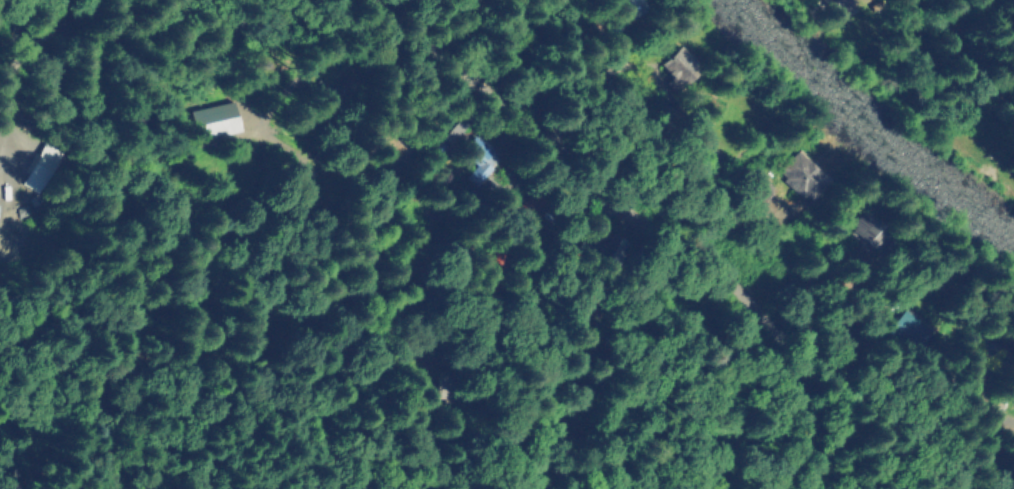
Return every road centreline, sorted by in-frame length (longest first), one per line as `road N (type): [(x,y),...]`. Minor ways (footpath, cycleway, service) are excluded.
road 1 (residential): [(965,488),(737,281),(388,0)]
road 2 (residential): [(334,488),(723,77)]
road 3 (residential): [(950,472),(1013,347)]

